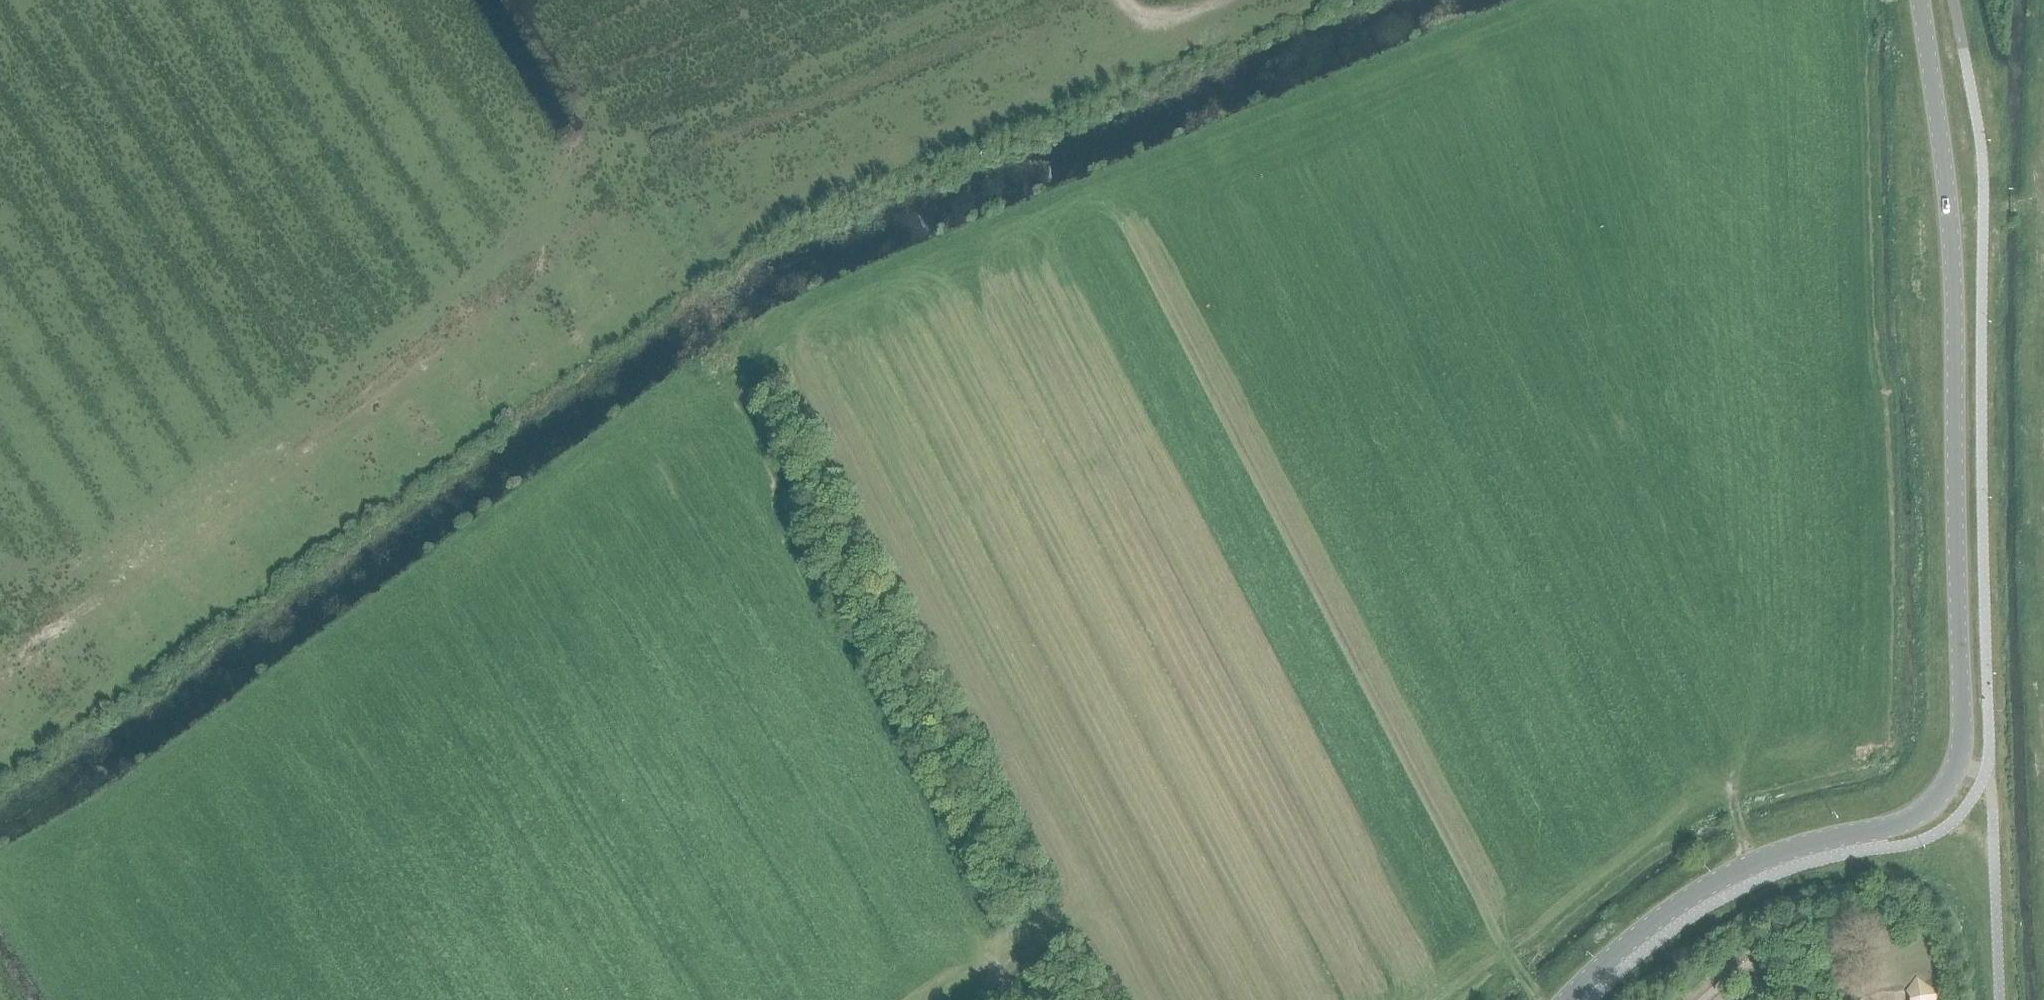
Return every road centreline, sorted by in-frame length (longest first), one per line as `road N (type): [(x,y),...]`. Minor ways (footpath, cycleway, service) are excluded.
road 1 (unclassified): [(1566,999),(1709,886),(1779,852),(1921,811),(1948,780),(1959,750),(1947,194),(1918,0)]

